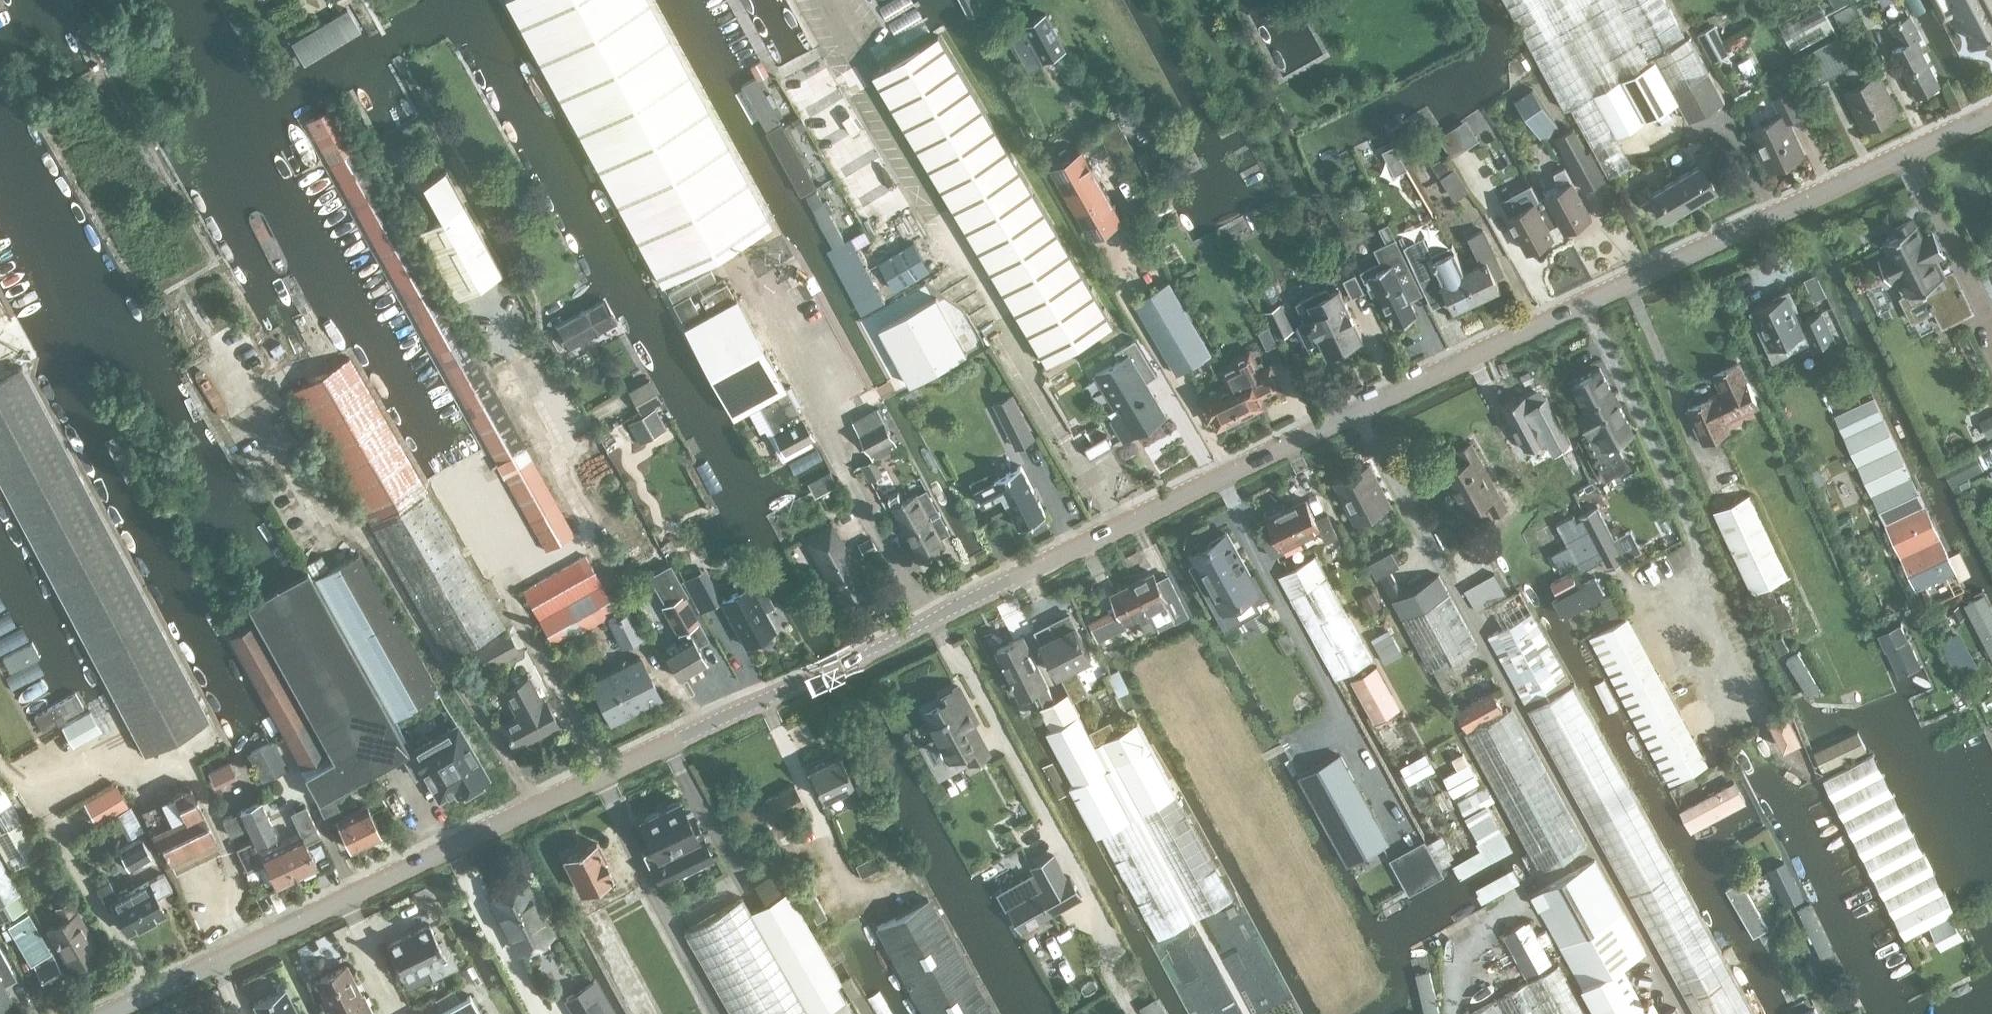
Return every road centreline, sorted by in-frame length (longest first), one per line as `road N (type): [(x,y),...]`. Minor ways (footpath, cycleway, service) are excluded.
road 1 (unclassified): [(115,1013),(1245,465),(1991,114)]

